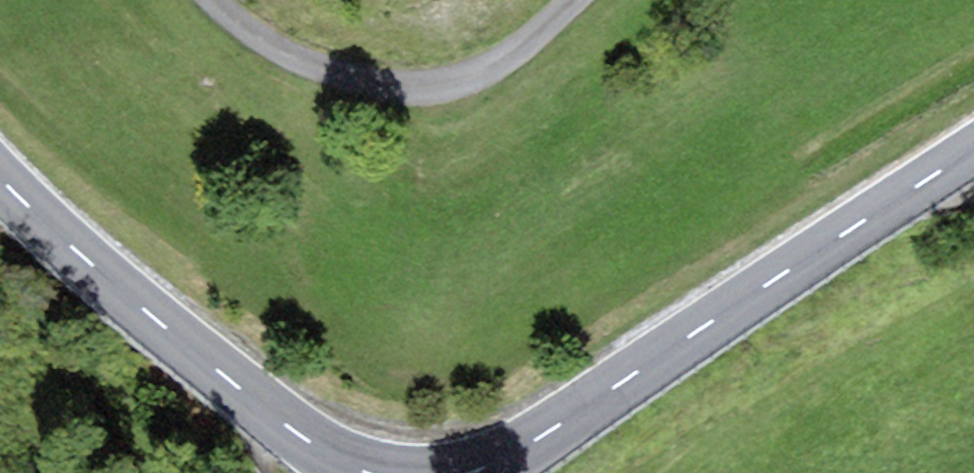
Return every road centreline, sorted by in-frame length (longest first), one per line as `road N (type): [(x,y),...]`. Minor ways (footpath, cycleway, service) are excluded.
road 1 (secondary): [(473,472),(538,438),(973,147)]
road 2 (secondary): [(0,166),(74,249),(167,329),(306,439),(368,472)]
road 3 (unclassified): [(574,0),(493,65),(431,86),(354,79),(316,66),(216,0)]

